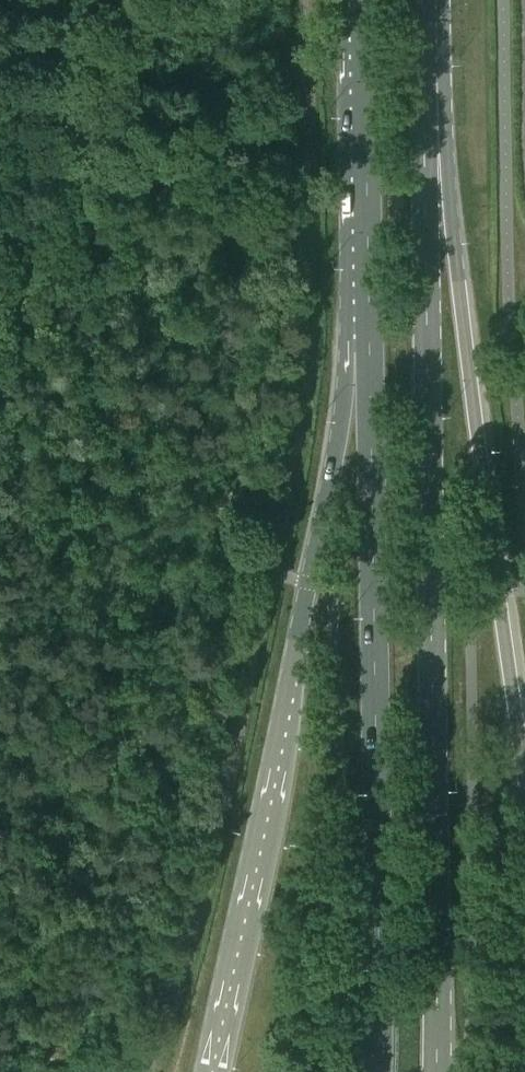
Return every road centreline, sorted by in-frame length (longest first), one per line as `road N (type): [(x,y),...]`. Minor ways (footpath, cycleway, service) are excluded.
road 1 (unclassified): [(301,0),(302,373),(270,573),(194,917),(143,1071)]
road 2 (primary): [(436,1071),(431,74)]
road 3 (primary): [(366,328),(215,1071)]
road 4 (primary): [(366,328),(378,1071)]
road 5 (primary): [(524,773),(431,74)]
road 6 (primary): [(363,0),(366,328)]

